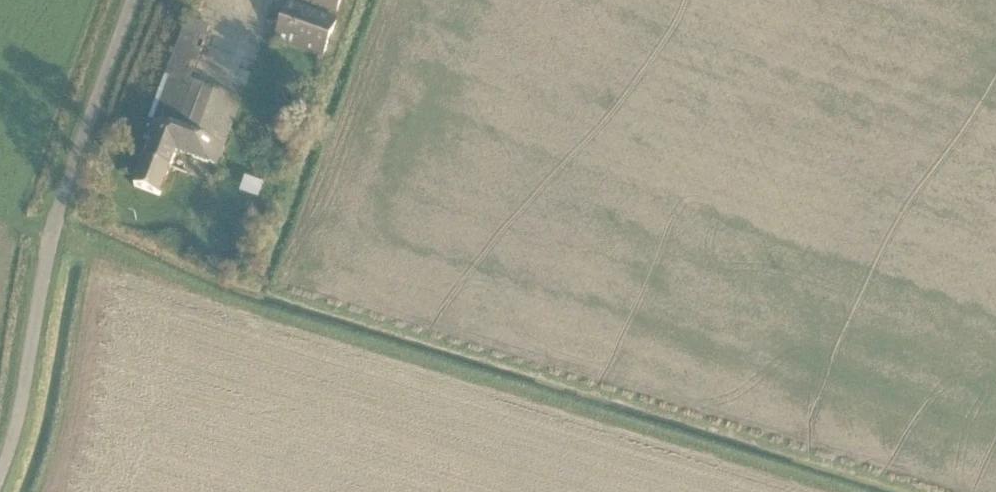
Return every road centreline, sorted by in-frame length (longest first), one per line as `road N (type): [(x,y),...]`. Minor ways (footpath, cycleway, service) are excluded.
road 1 (unclassified): [(0,470),(61,203),(132,0)]

